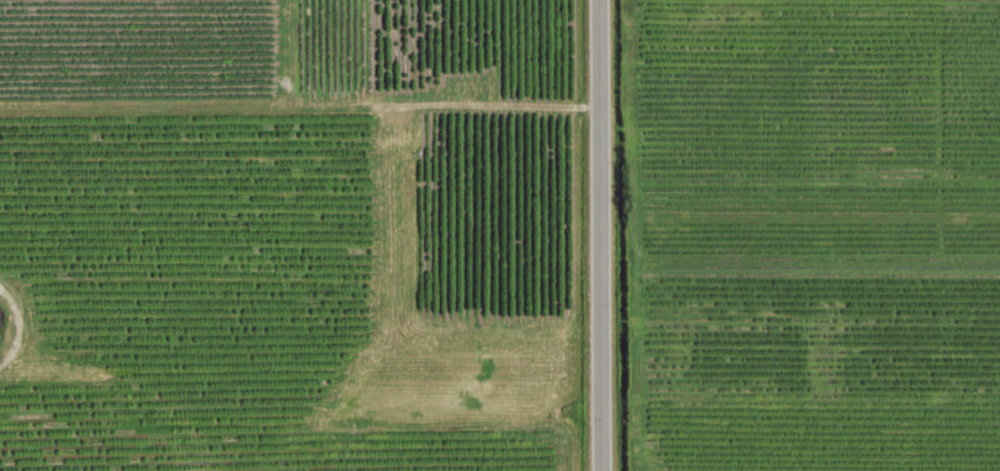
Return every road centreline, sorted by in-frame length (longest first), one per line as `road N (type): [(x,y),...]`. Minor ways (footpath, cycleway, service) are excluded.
road 1 (track): [(601,101),(0,103)]
road 2 (tertiary): [(603,470),(600,0)]

